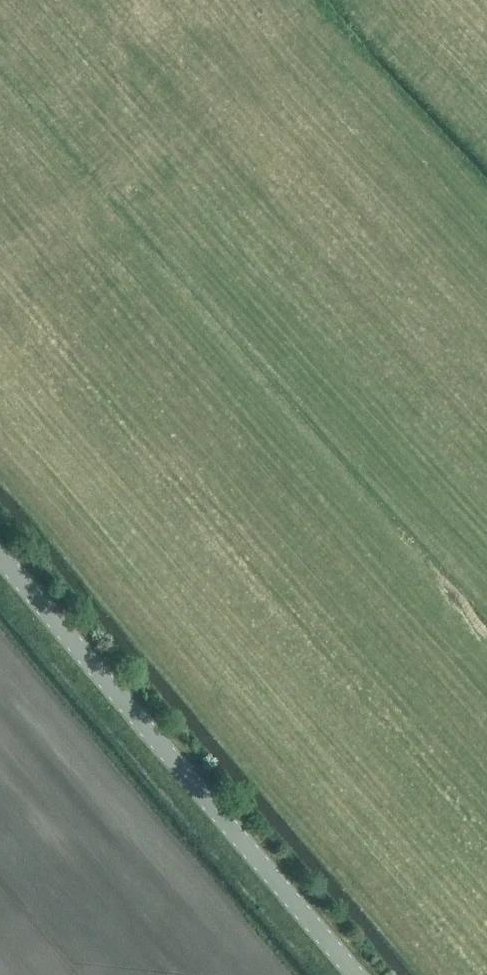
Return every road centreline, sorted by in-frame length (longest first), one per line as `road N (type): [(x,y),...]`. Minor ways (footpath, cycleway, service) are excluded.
road 1 (unclassified): [(344,974),(0,575)]

